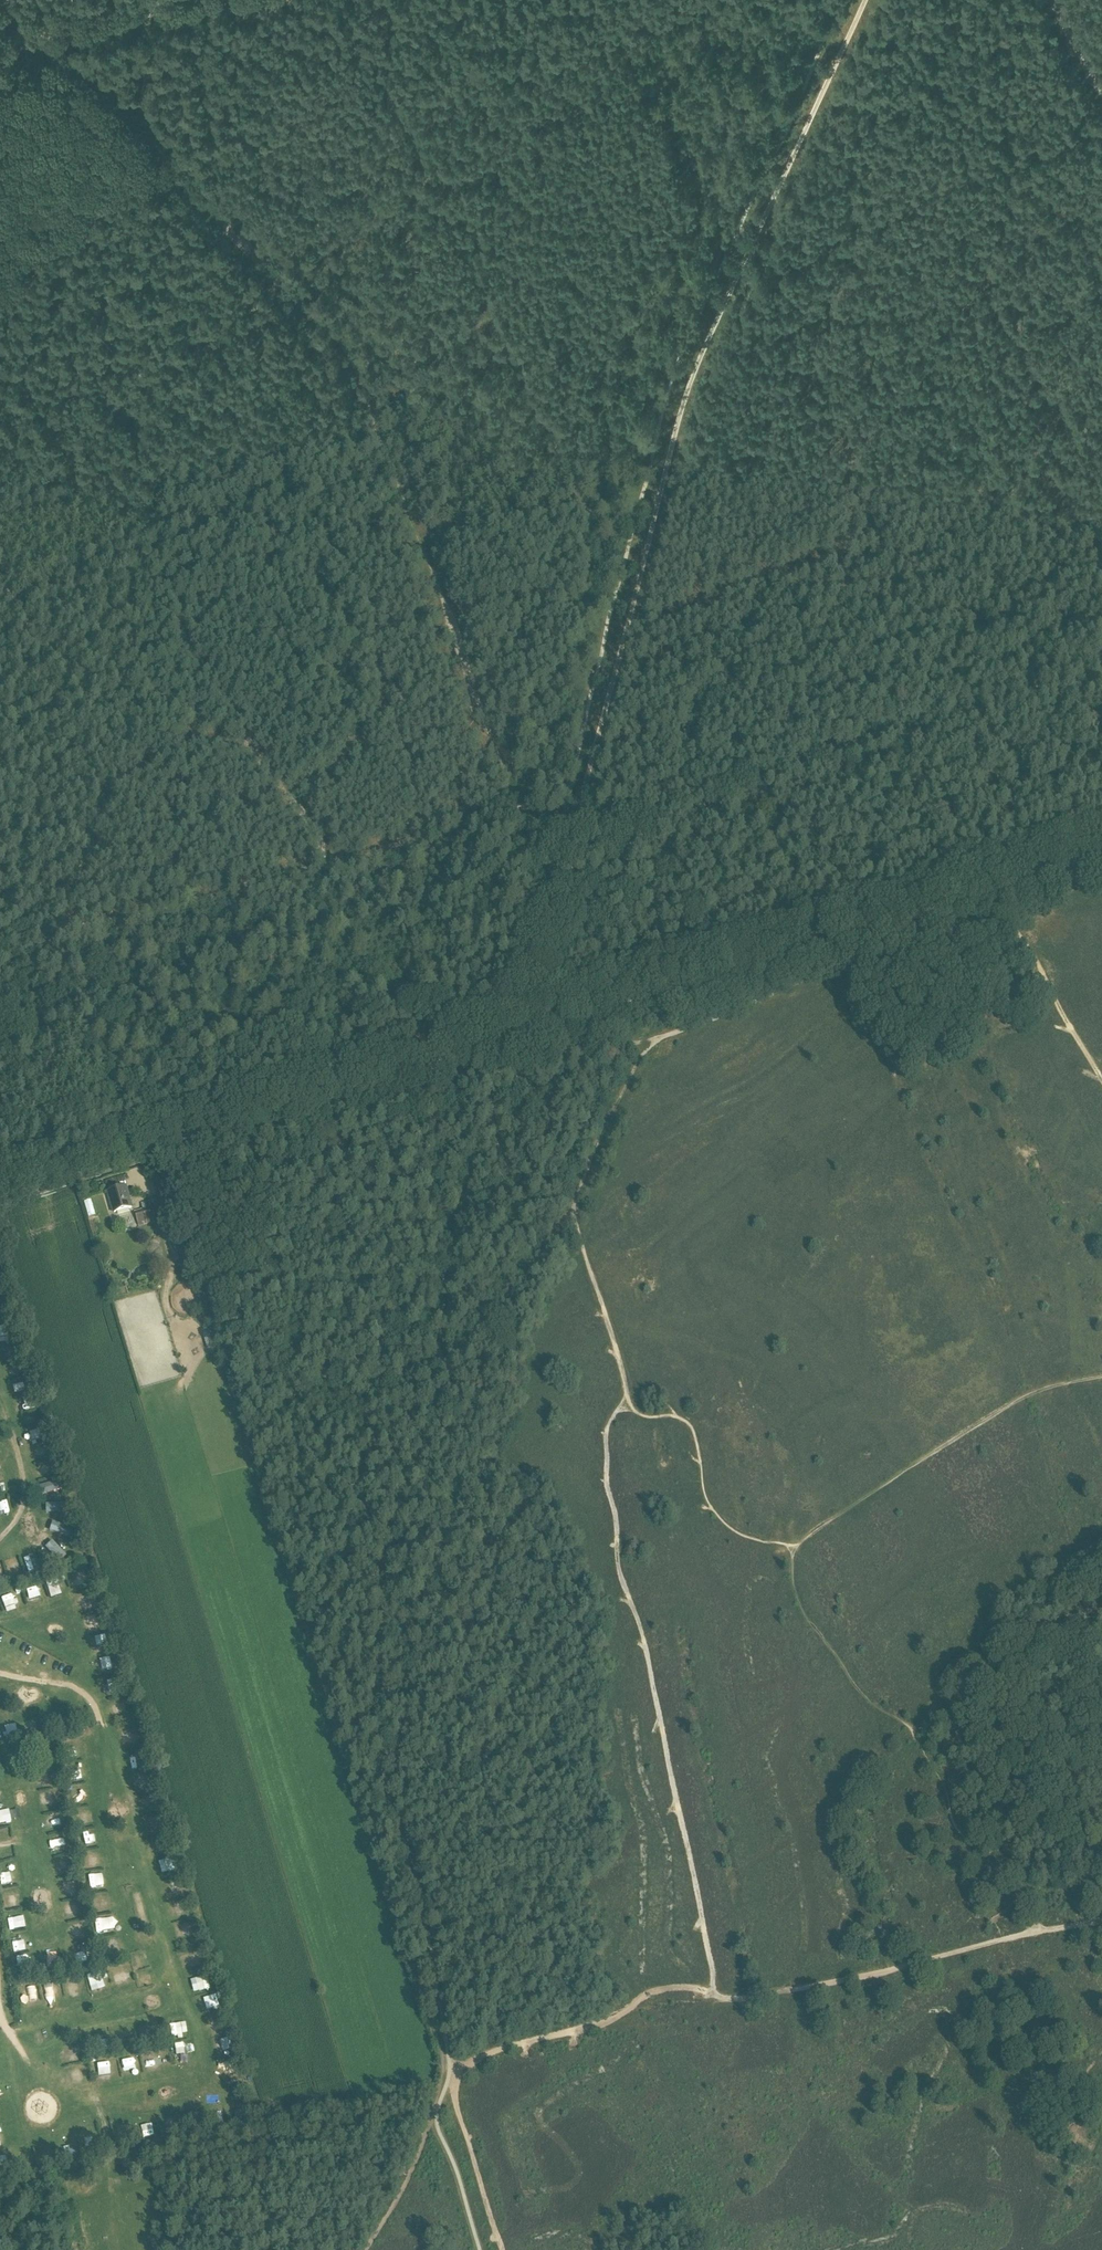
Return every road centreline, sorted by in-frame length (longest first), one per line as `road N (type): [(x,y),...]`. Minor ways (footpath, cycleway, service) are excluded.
road 1 (tertiary): [(0,1196),(1101,859)]
road 2 (track): [(573,827),(683,400),(866,0)]
road 3 (track): [(1101,1375),(1011,1405),(796,1546),(742,1535),(723,1523),(705,1496),(688,1424),(639,1415),(631,1405)]
road 4 (track): [(1101,1081),(1006,929),(962,928),(901,958),(673,1030),(646,1049)]
road 5 (track): [(1101,678),(1078,674),(605,829),(573,827)]
road 6 (track): [(1042,1932),(1044,1909),(1023,1875),(957,1831),(947,1790),(909,1721),(876,1707),(808,1622),(791,1582),(796,1546)]
road 7 (track): [(522,820),(382,442)]
road 8 (track): [(715,1995),(746,1998),(1101,1922)]
road 9 (track): [(290,278),(34,37)]
road 10 (track): [(220,1108),(260,1191),(346,1271),(407,1364)]
road 11 (track): [(450,2069),(604,2023),(650,1993),(679,1988),(715,1995)]
road 12 (track): [(0,376),(35,335),(68,266),(171,168)]
road 13 (track): [(309,866),(261,926),(235,979),(212,1059),(220,1108)]
road 14 (track): [(309,866),(62,934)]
road 15 (track): [(527,1038),(527,1010),(573,827)]
road 16 (track): [(0,54),(34,37),(199,0)]
road 17 (track): [(631,1405),(573,1214)]
road 18 (track): [(573,1214),(503,1307),(464,1331),(444,1358)]
road 19 (track): [(382,442),(341,328),(290,278)]
road 20 (track): [(450,2069),(502,2249)]
road 21 (track): [(522,820),(339,859)]
road 22 (track): [(646,1049),(573,1214)]
road 23 (track): [(573,1214),(570,1186),(584,1143),(565,1126),(538,1072)]
road 24 (track): [(361,2249),(418,2155),(431,2112)]

